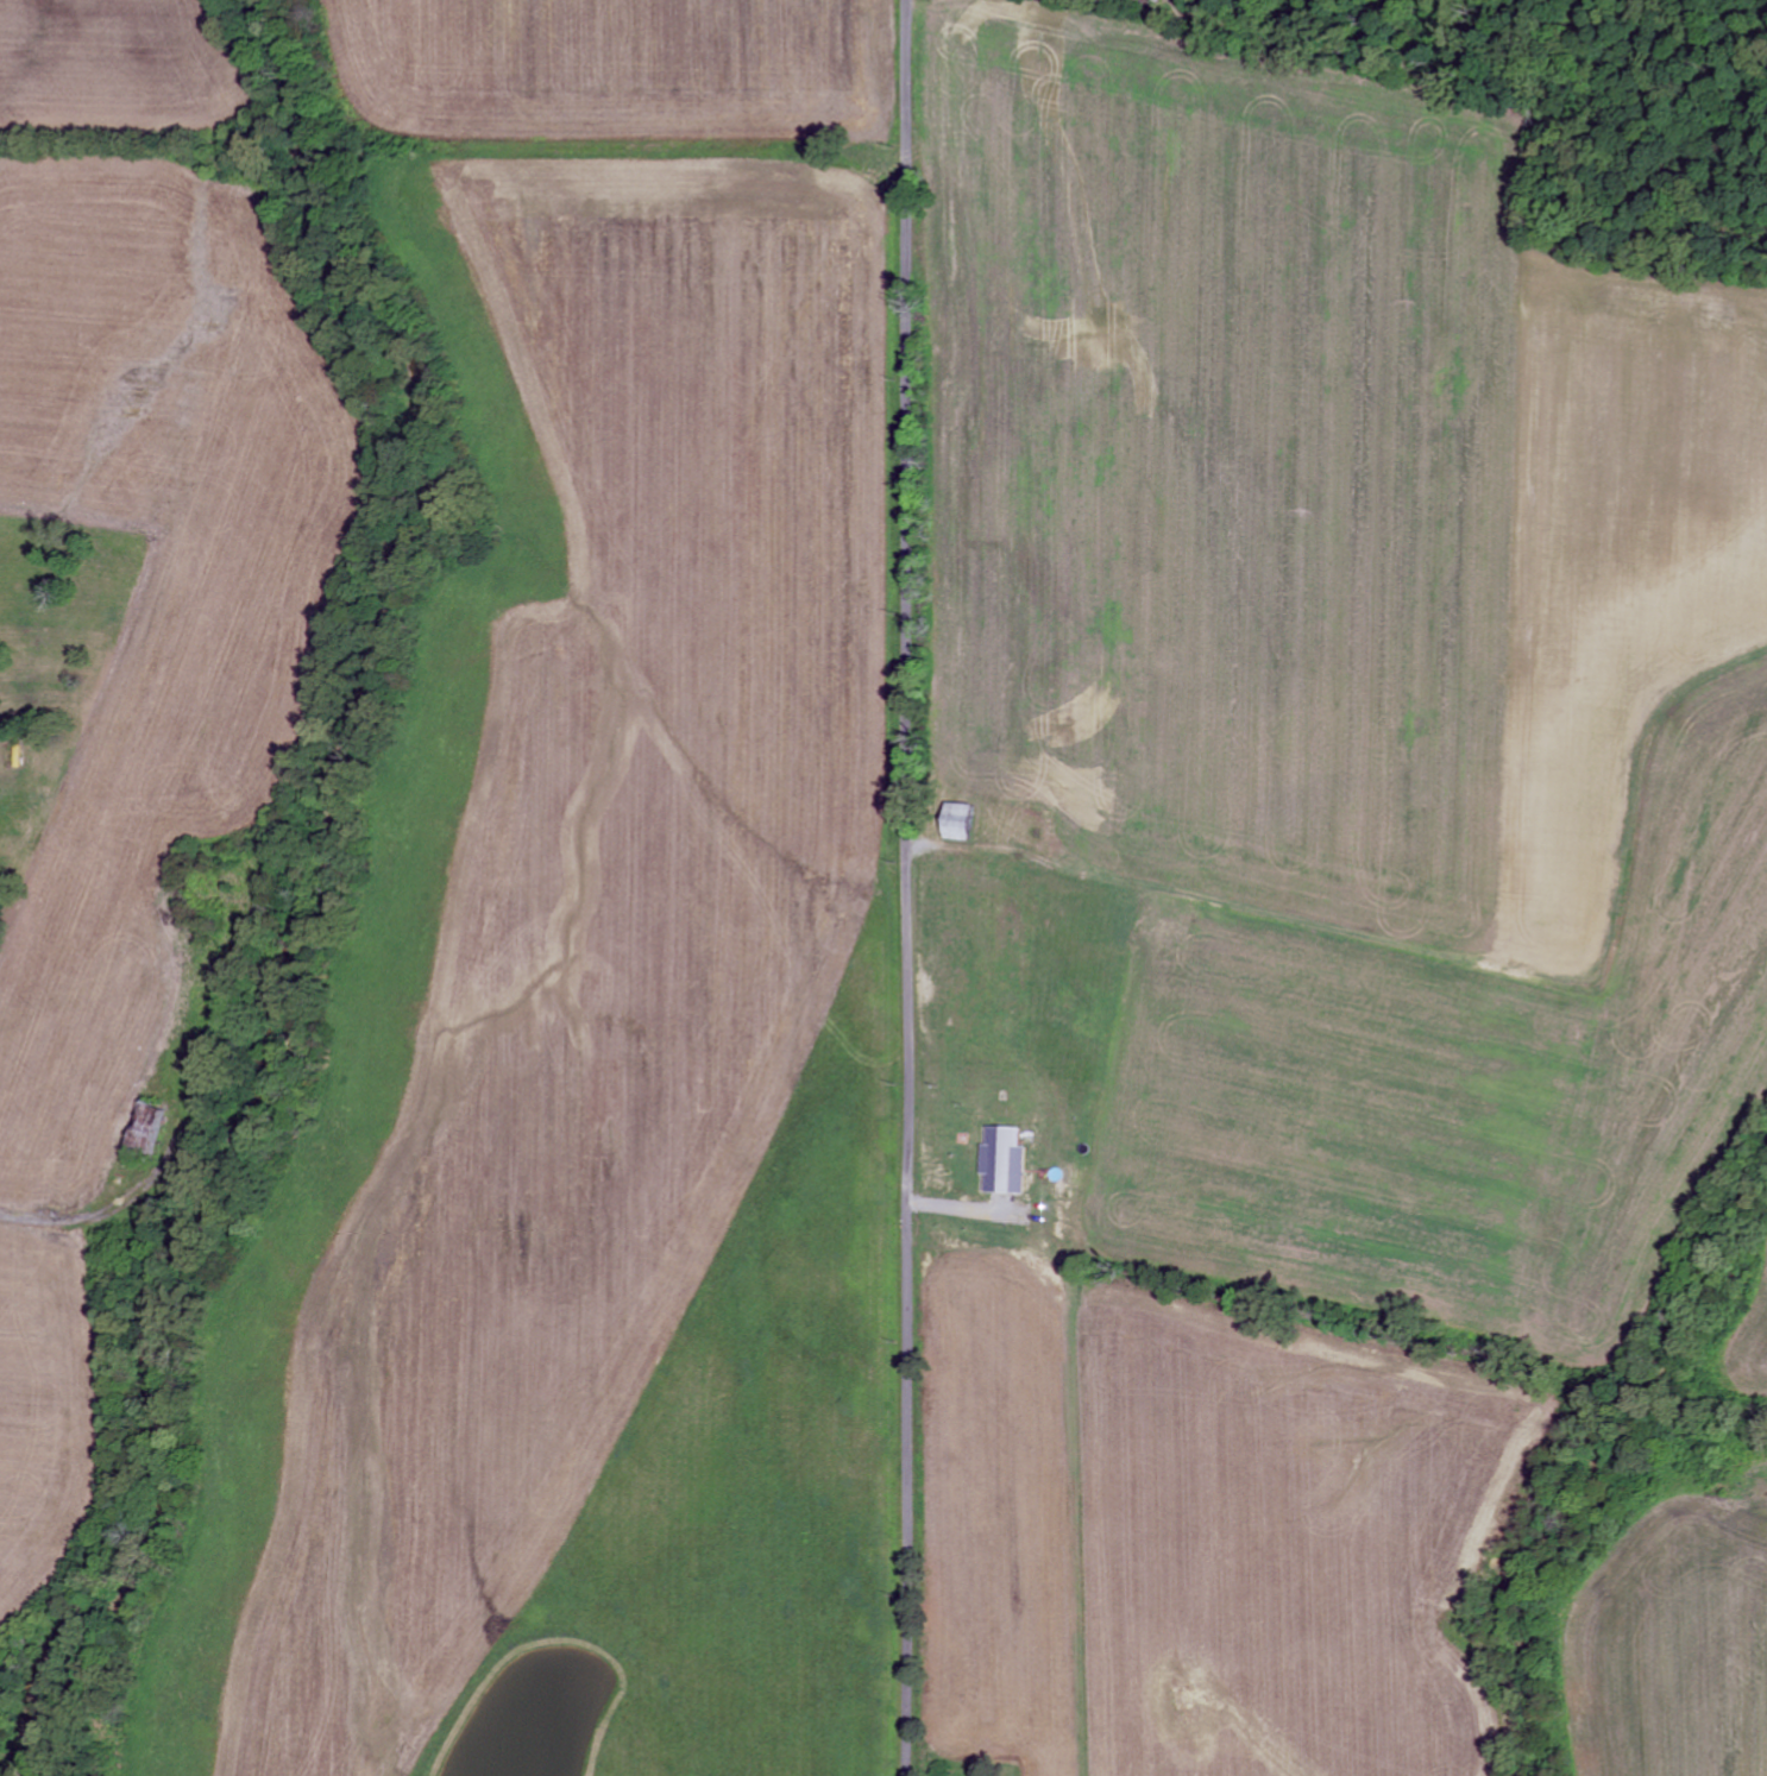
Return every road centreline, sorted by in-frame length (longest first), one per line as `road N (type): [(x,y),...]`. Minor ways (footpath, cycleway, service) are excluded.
road 1 (residential): [(906,1775),(909,0)]

